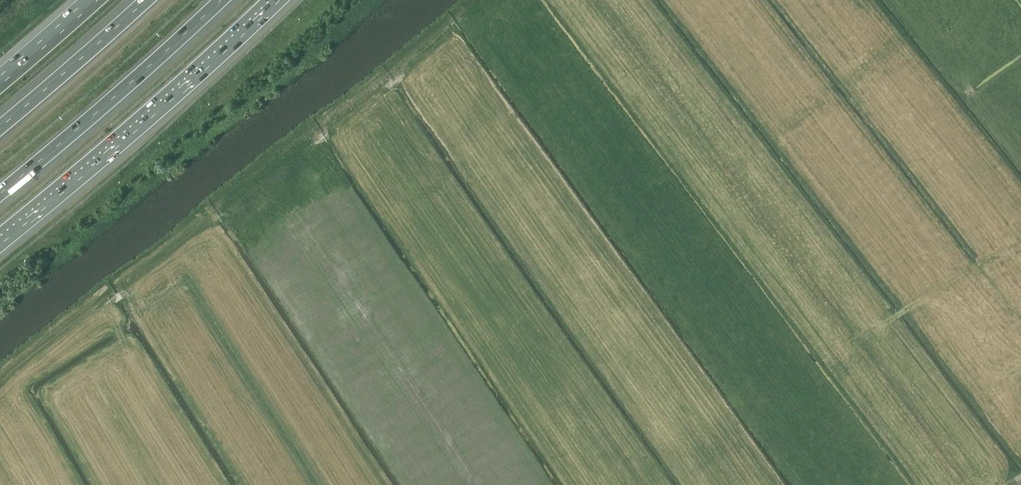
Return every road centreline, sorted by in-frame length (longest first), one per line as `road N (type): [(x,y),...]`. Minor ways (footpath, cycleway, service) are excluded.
road 1 (motorway): [(0,240),(274,0)]
road 2 (motorway): [(0,193),(220,0)]
road 3 (motorway): [(146,0),(0,126)]
road 4 (motorway): [(93,0),(0,78)]

